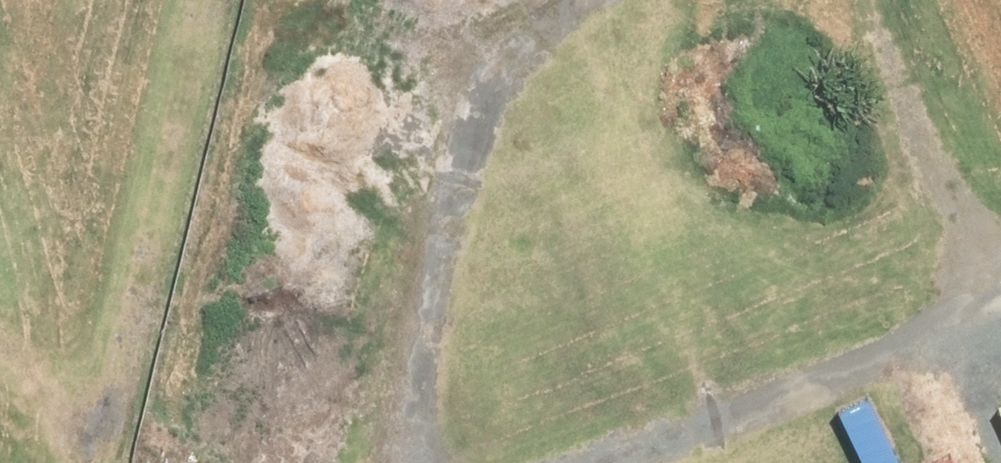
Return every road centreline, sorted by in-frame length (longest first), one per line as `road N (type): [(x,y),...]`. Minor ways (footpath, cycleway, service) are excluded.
road 1 (track): [(417,462),(421,358),(464,148),(502,52),(548,0)]
road 2 (track): [(86,462),(203,0)]
road 3 (track): [(1000,283),(568,462)]
road 4 (track): [(873,0),(990,287)]

